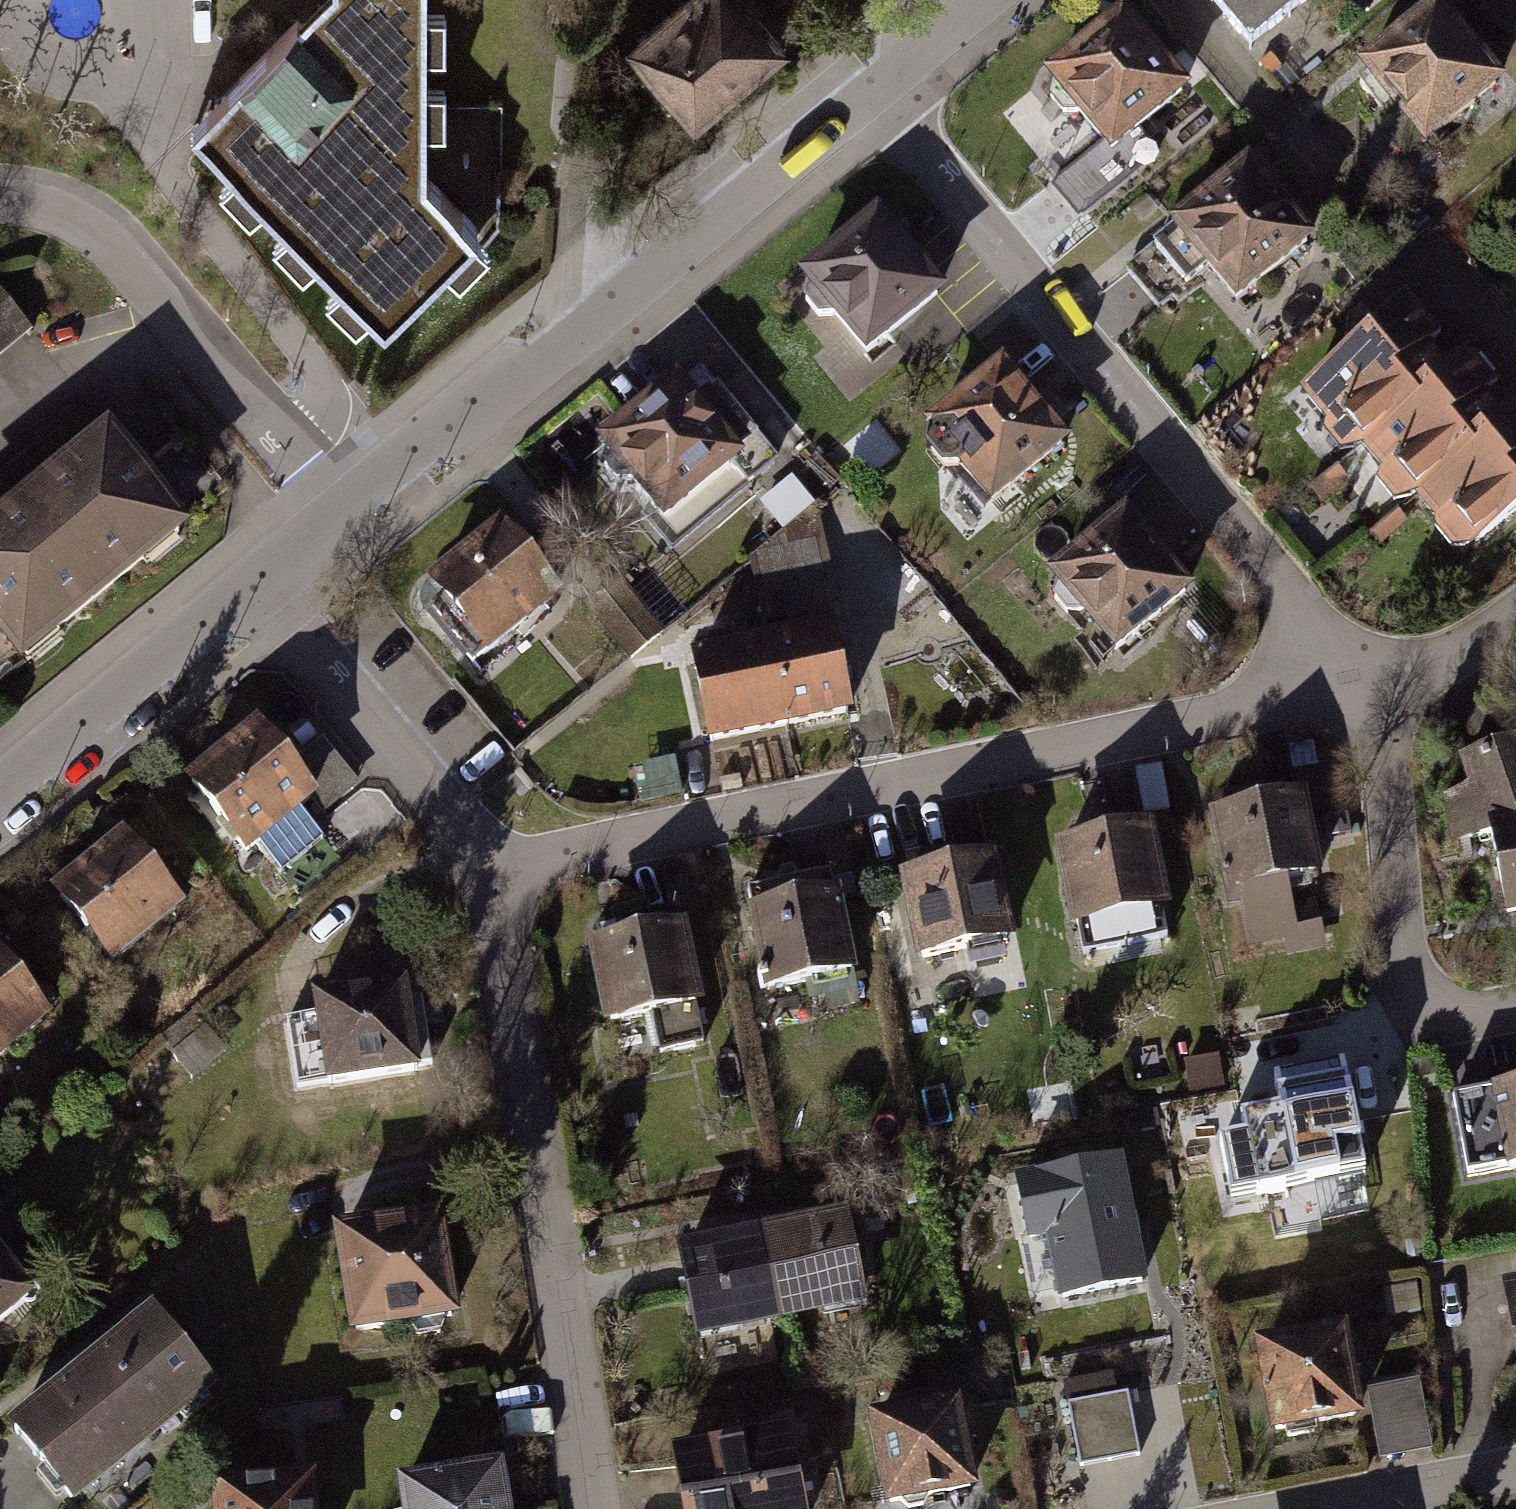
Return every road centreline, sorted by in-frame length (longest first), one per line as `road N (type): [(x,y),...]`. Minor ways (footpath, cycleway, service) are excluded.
road 1 (residential): [(1348,687),(492,870)]
road 2 (residential): [(1348,687),(1272,571),(861,93)]
road 3 (residential): [(861,93),(335,511)]
road 4 (residential): [(492,870),(592,1508)]
road 5 (residential): [(0,195),(49,202),(107,235),(335,511)]
road 6 (residential): [(1515,1013),(1472,1022),(1428,1018),(1409,985),(1388,783),(1348,687)]
road 7 (residential): [(248,583),(492,870)]
road 8 (residential): [(248,583),(0,796)]
road 9 (residential): [(1309,1508),(1515,1470)]
road 10 (residential): [(1515,618),(1441,662),(1348,687)]
road 11 (residential): [(970,0),(861,93)]

